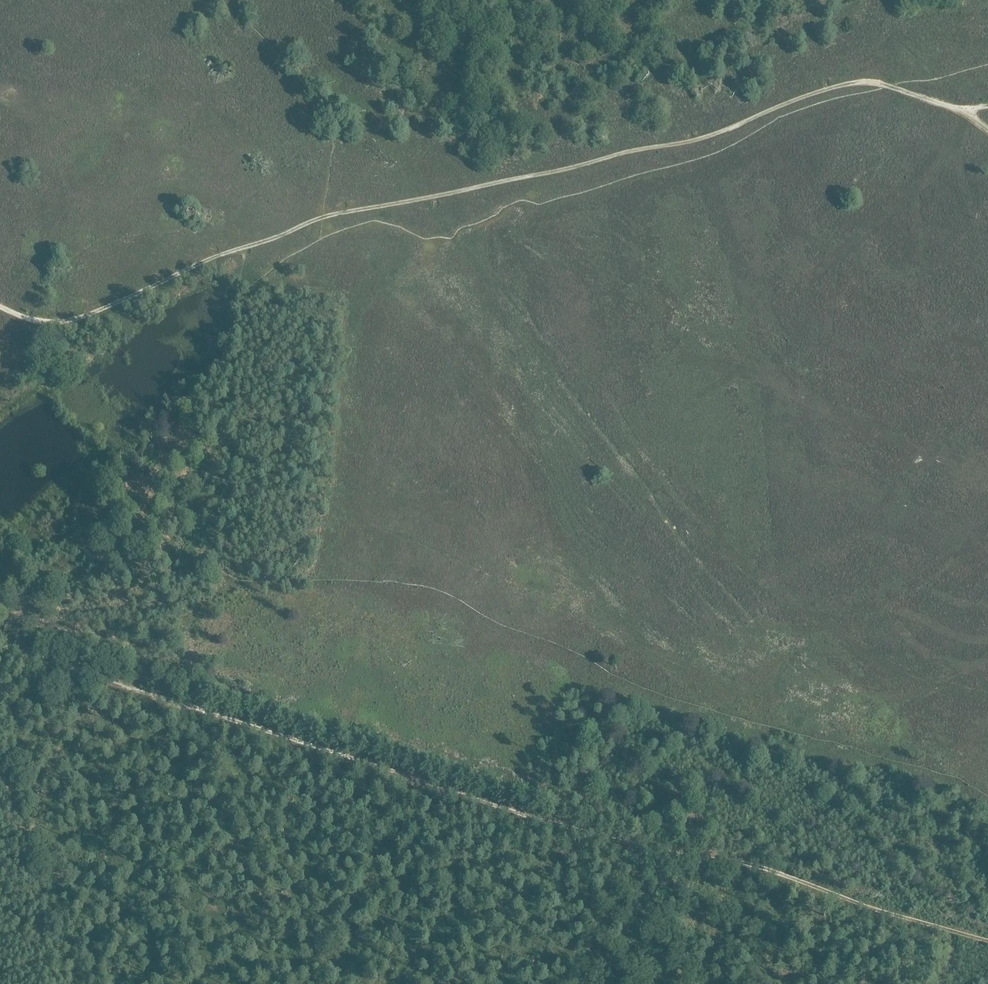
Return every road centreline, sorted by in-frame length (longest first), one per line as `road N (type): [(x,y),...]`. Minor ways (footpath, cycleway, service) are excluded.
road 1 (track): [(0,643),(513,812),(746,863),(987,940)]
road 2 (track): [(0,305),(29,319),(80,317),(316,219),(701,139),(846,84),(882,85),(963,110)]
road 3 (track): [(76,983),(11,718),(13,707),(58,681),(67,666)]

